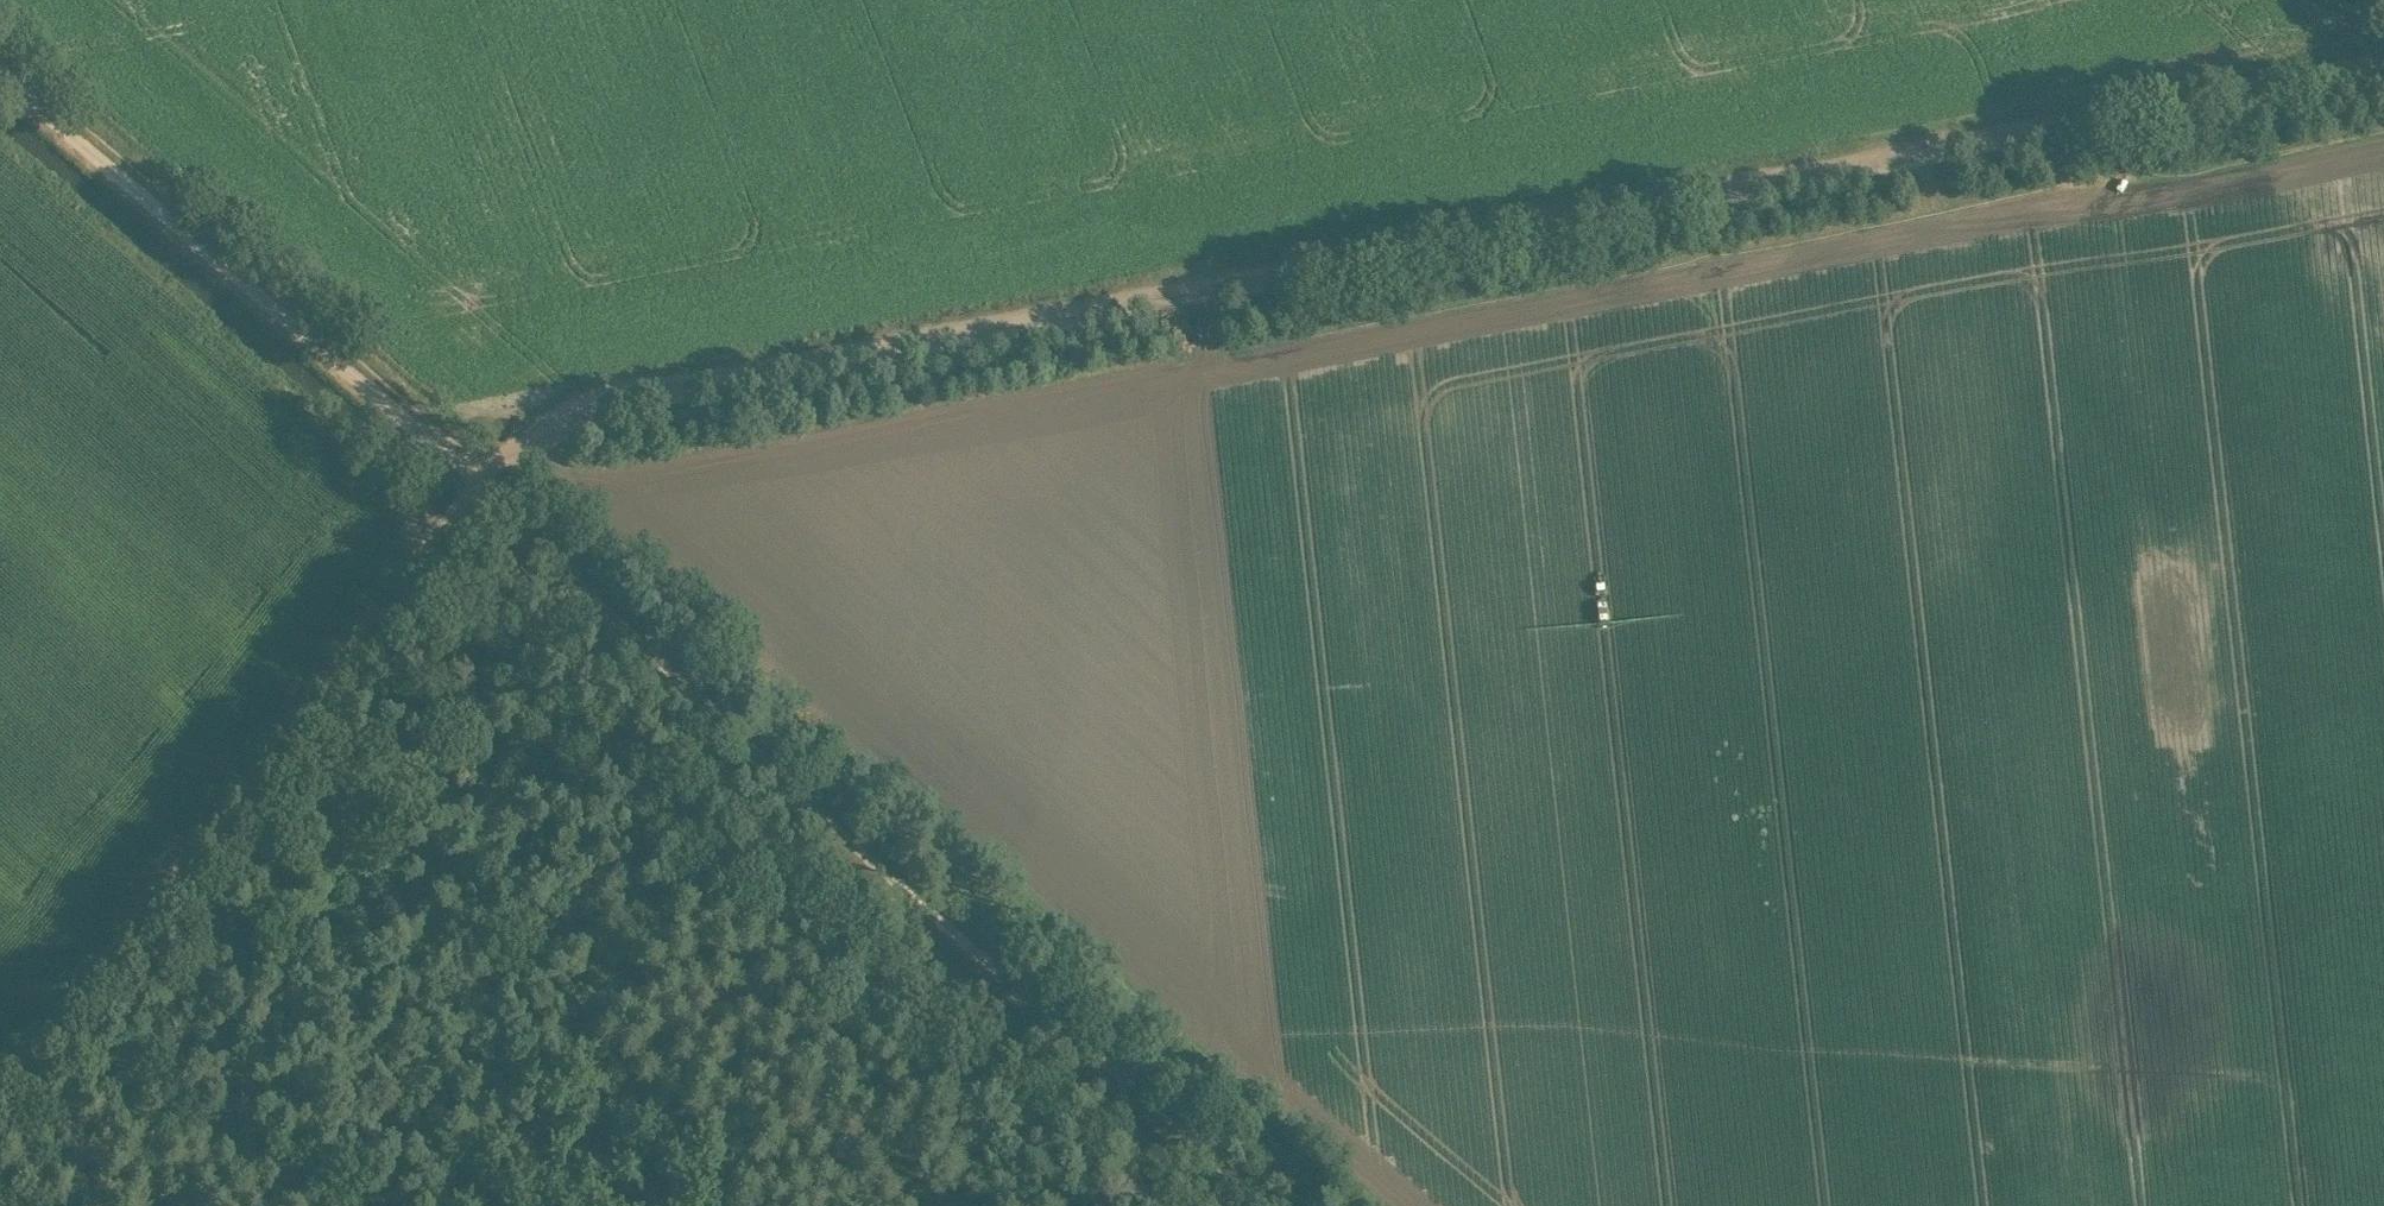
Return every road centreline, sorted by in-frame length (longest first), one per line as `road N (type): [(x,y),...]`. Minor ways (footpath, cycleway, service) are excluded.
road 1 (track): [(496,469),(584,411),(1176,299),(2383,52)]
road 2 (track): [(1274,1205),(621,623),(487,481)]
road 3 (track): [(487,481),(440,528),(54,1029)]
road 4 (track): [(0,75),(487,481)]
road 5 (track): [(338,1205),(54,1029)]

